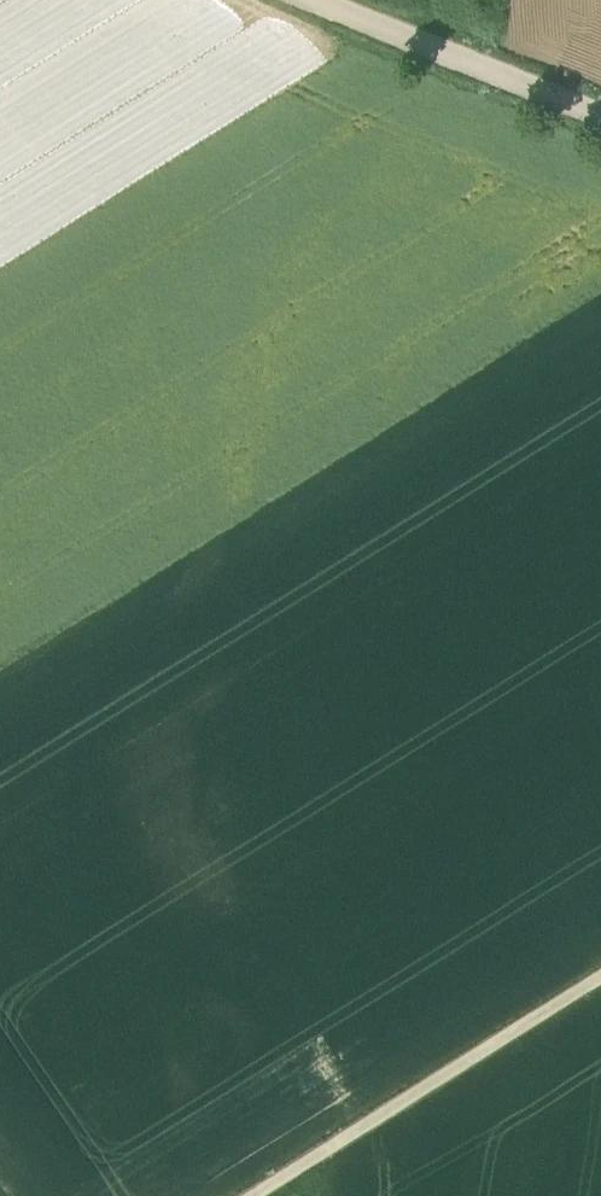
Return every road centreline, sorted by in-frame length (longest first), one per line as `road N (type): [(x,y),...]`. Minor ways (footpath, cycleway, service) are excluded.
road 1 (track): [(261,1195),(600,982)]
road 2 (unclassified): [(600,115),(313,0)]

